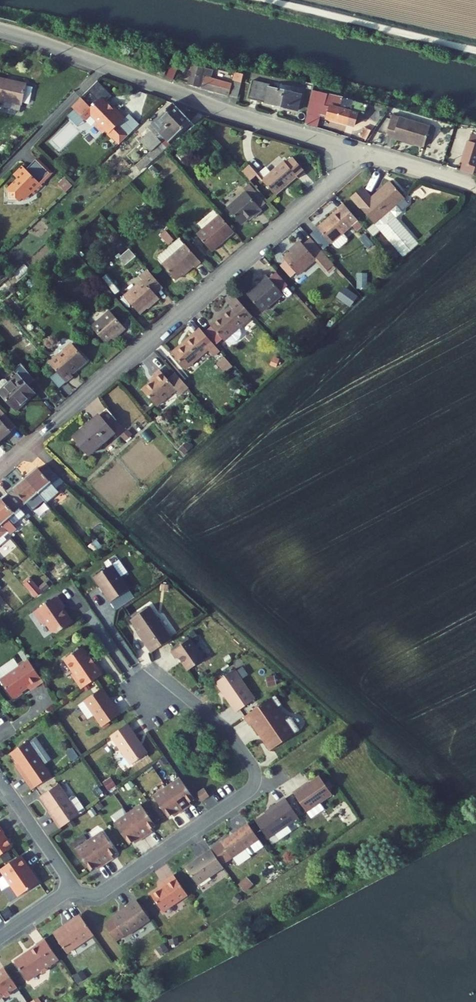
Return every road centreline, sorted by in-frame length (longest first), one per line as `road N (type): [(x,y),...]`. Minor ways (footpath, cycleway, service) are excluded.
road 1 (residential): [(0,469),(363,154)]
road 2 (residential): [(70,890),(104,891),(253,784),(252,766),(231,733),(150,667)]
road 3 (residential): [(104,66),(363,154)]
road 4 (residential): [(104,66),(0,173)]
road 5 (residential): [(0,779),(70,890)]

